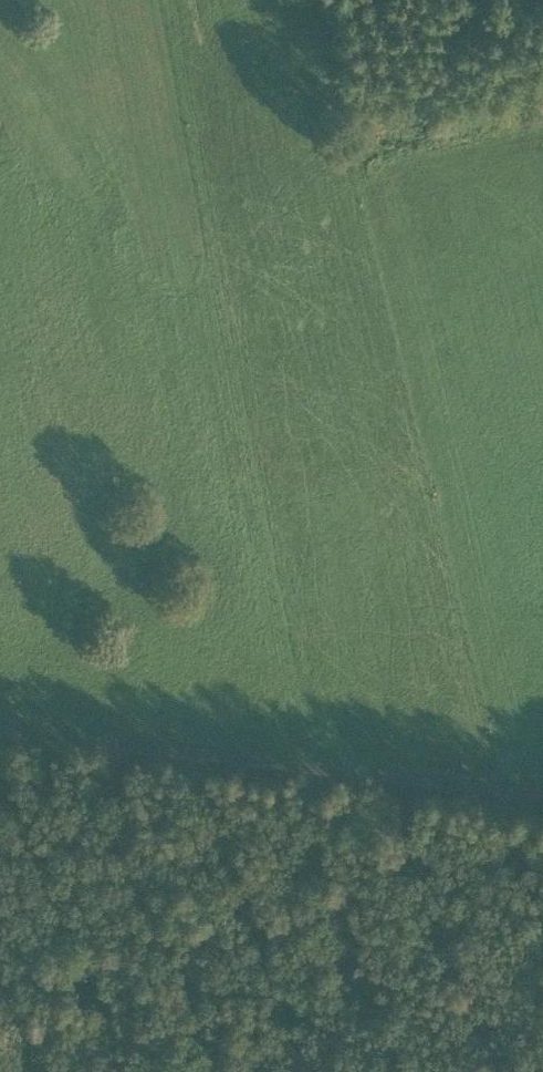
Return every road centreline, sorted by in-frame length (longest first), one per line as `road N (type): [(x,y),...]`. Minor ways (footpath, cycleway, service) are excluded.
road 1 (track): [(542,789),(0,725)]

